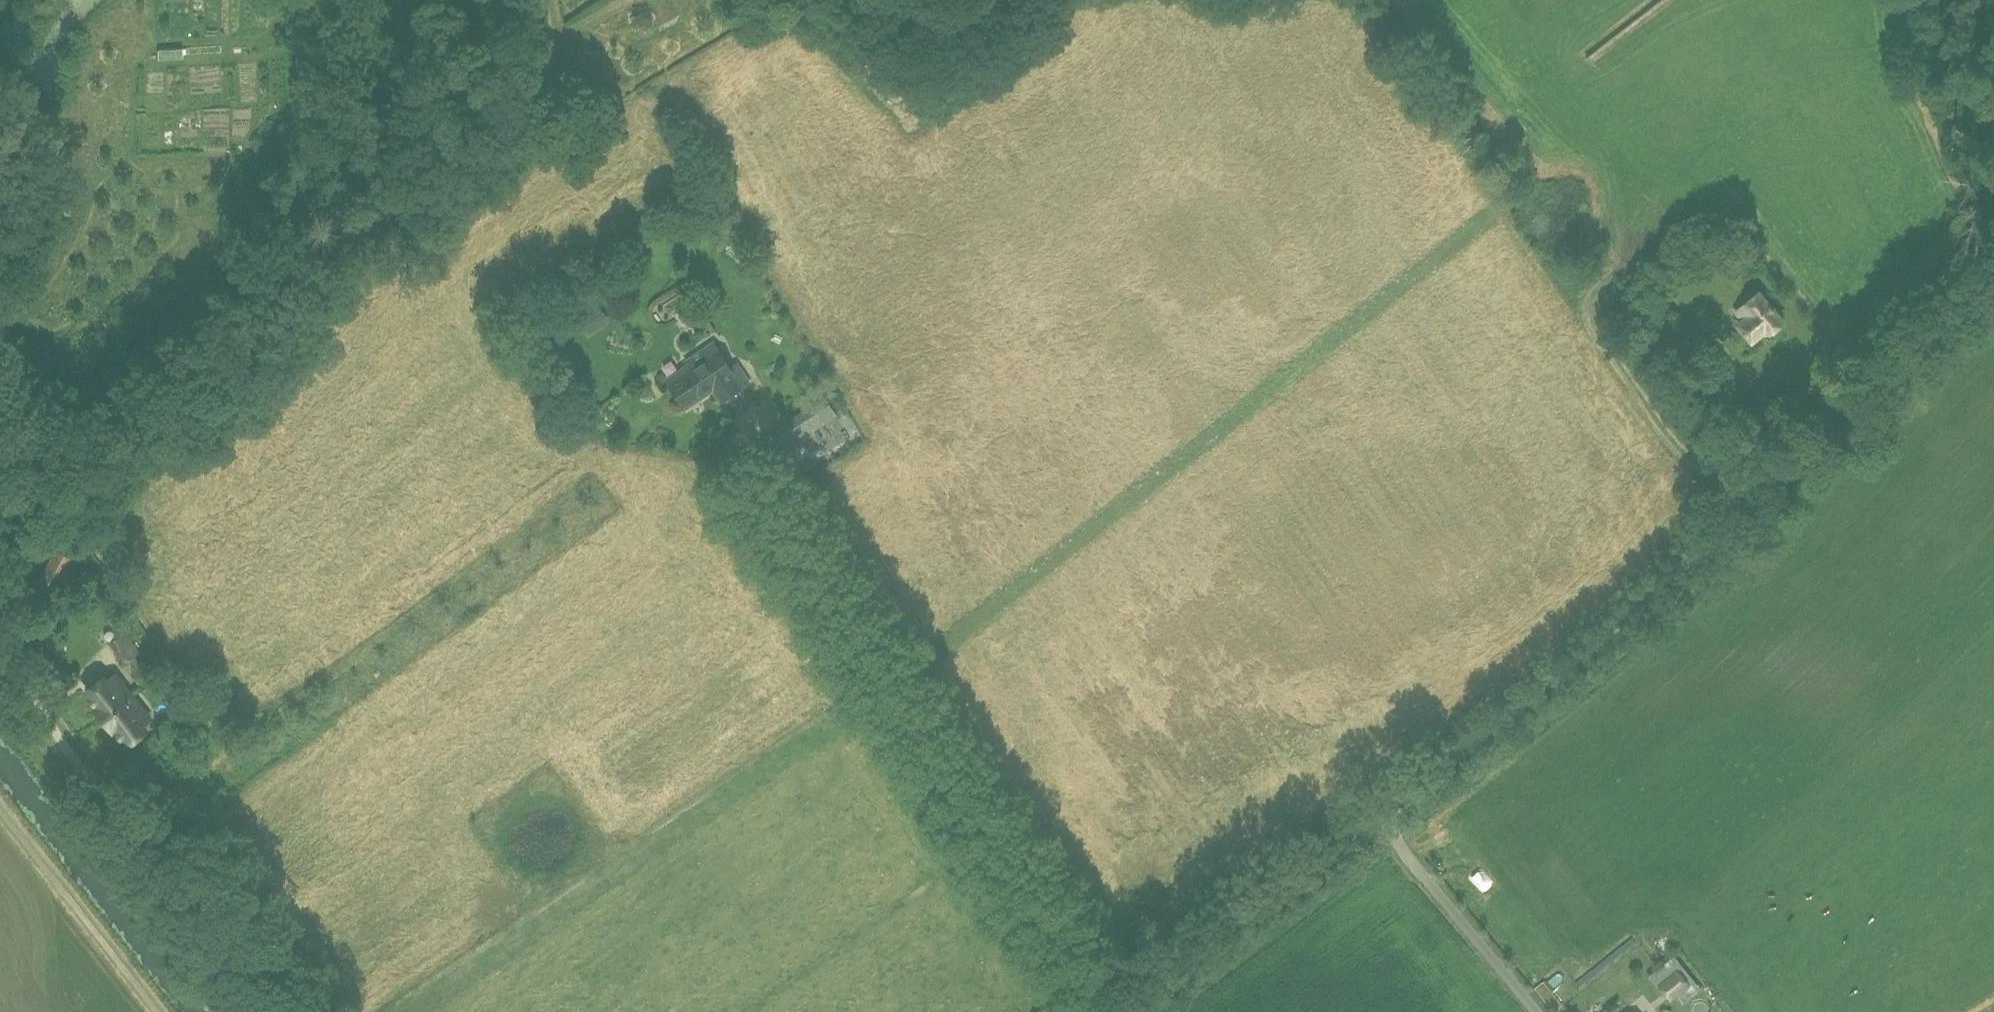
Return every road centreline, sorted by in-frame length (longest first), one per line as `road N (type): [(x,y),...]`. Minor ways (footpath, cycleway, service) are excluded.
road 1 (unclassified): [(1119,1011),(1595,642),(1993,269)]
road 2 (track): [(275,1011),(225,919),(72,760),(34,698),(0,603)]

